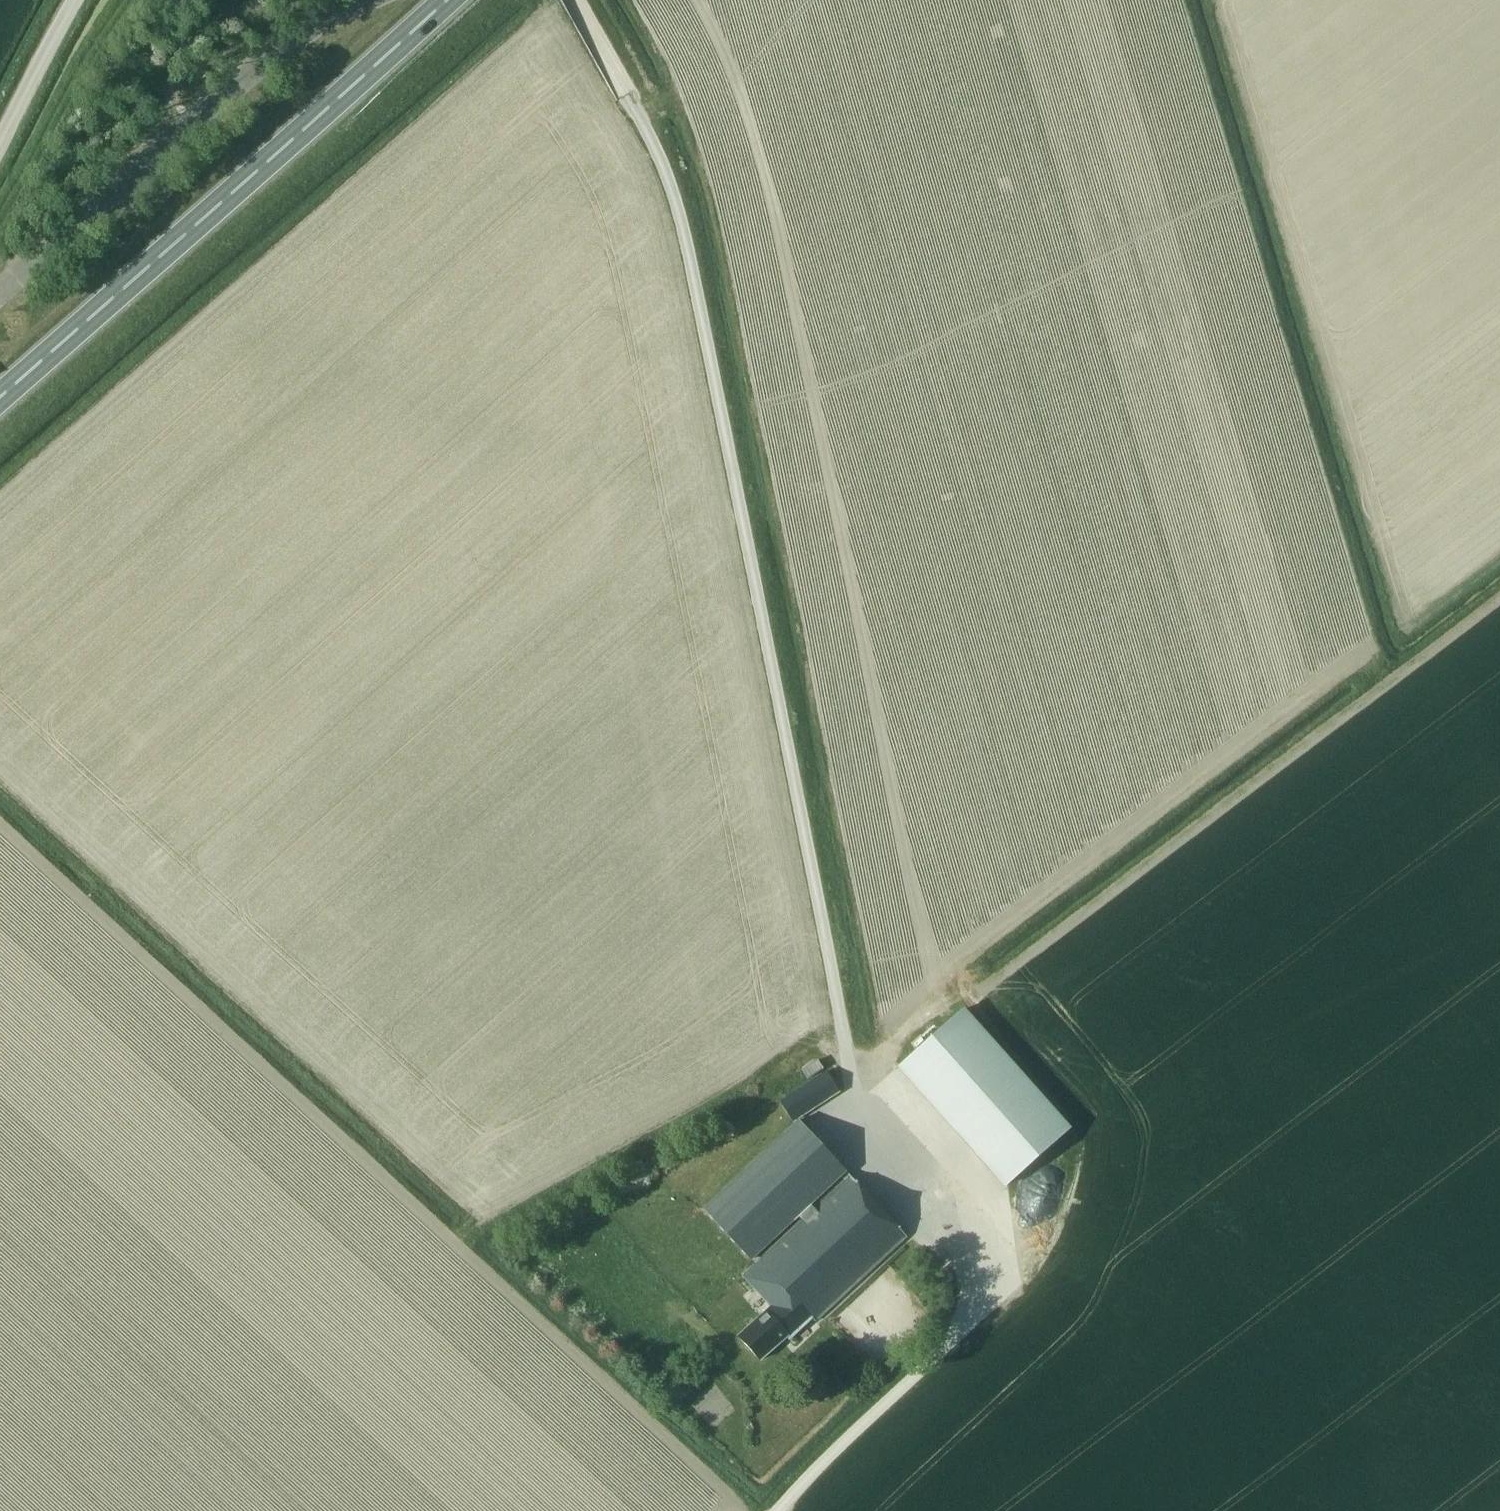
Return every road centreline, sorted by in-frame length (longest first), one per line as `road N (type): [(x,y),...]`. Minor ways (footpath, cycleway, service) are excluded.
road 1 (unclassified): [(849,1082),(669,182),(572,0)]
road 2 (trunk): [(0,395),(442,0)]
road 3 (unclassified): [(0,131),(67,0)]

